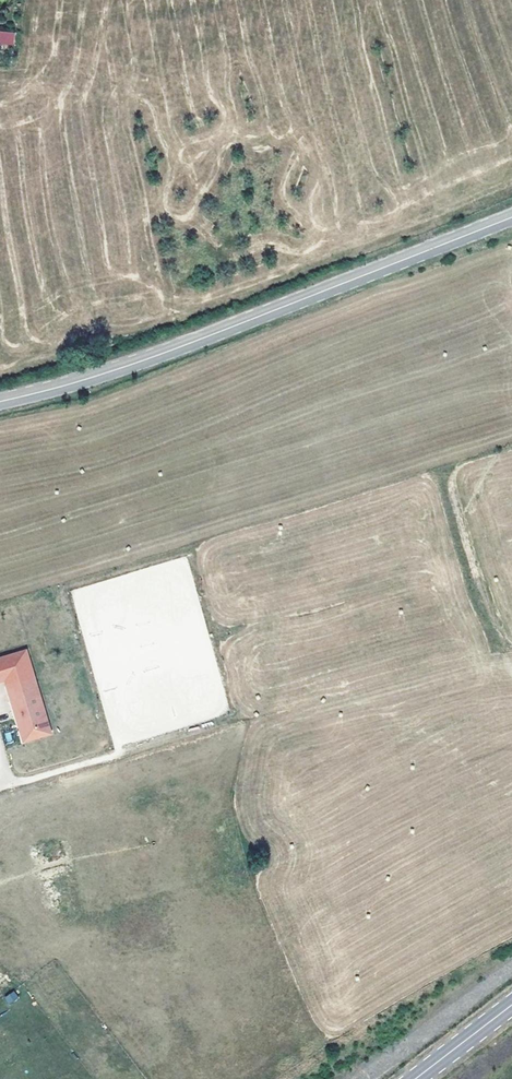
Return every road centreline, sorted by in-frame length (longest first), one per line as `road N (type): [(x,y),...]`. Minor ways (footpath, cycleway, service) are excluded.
road 1 (tertiary): [(511,217),(126,366),(0,402)]

